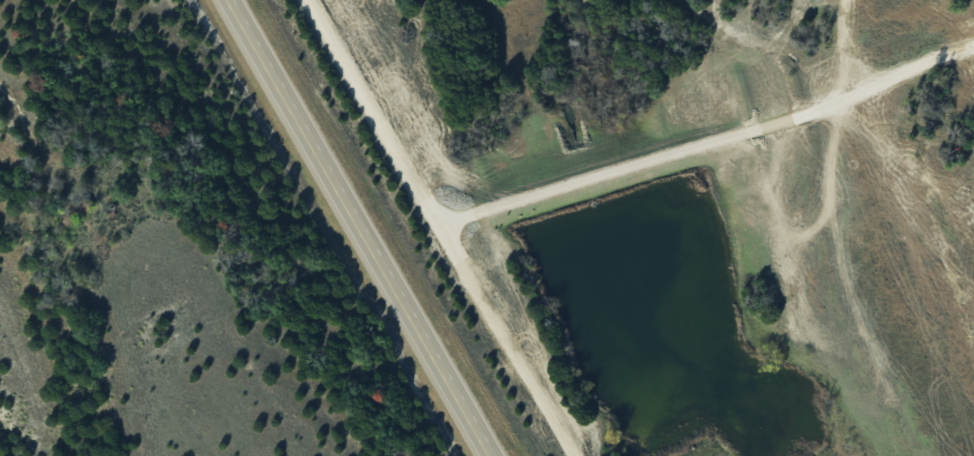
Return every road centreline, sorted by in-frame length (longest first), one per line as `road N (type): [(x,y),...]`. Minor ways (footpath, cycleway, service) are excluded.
road 1 (secondary): [(486,455),(224,0)]
road 2 (track): [(441,215),(580,455)]

